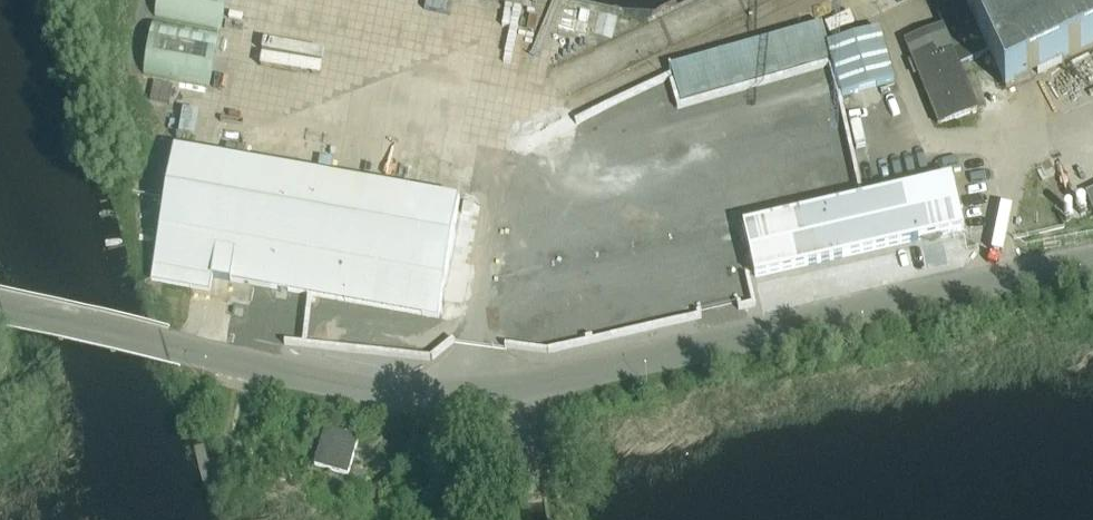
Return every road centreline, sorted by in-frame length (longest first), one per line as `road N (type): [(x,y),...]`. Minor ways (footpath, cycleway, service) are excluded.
road 1 (unclassified): [(175,344),(391,395),(473,394),(1092,258)]
road 2 (unclassified): [(175,344),(0,305)]

